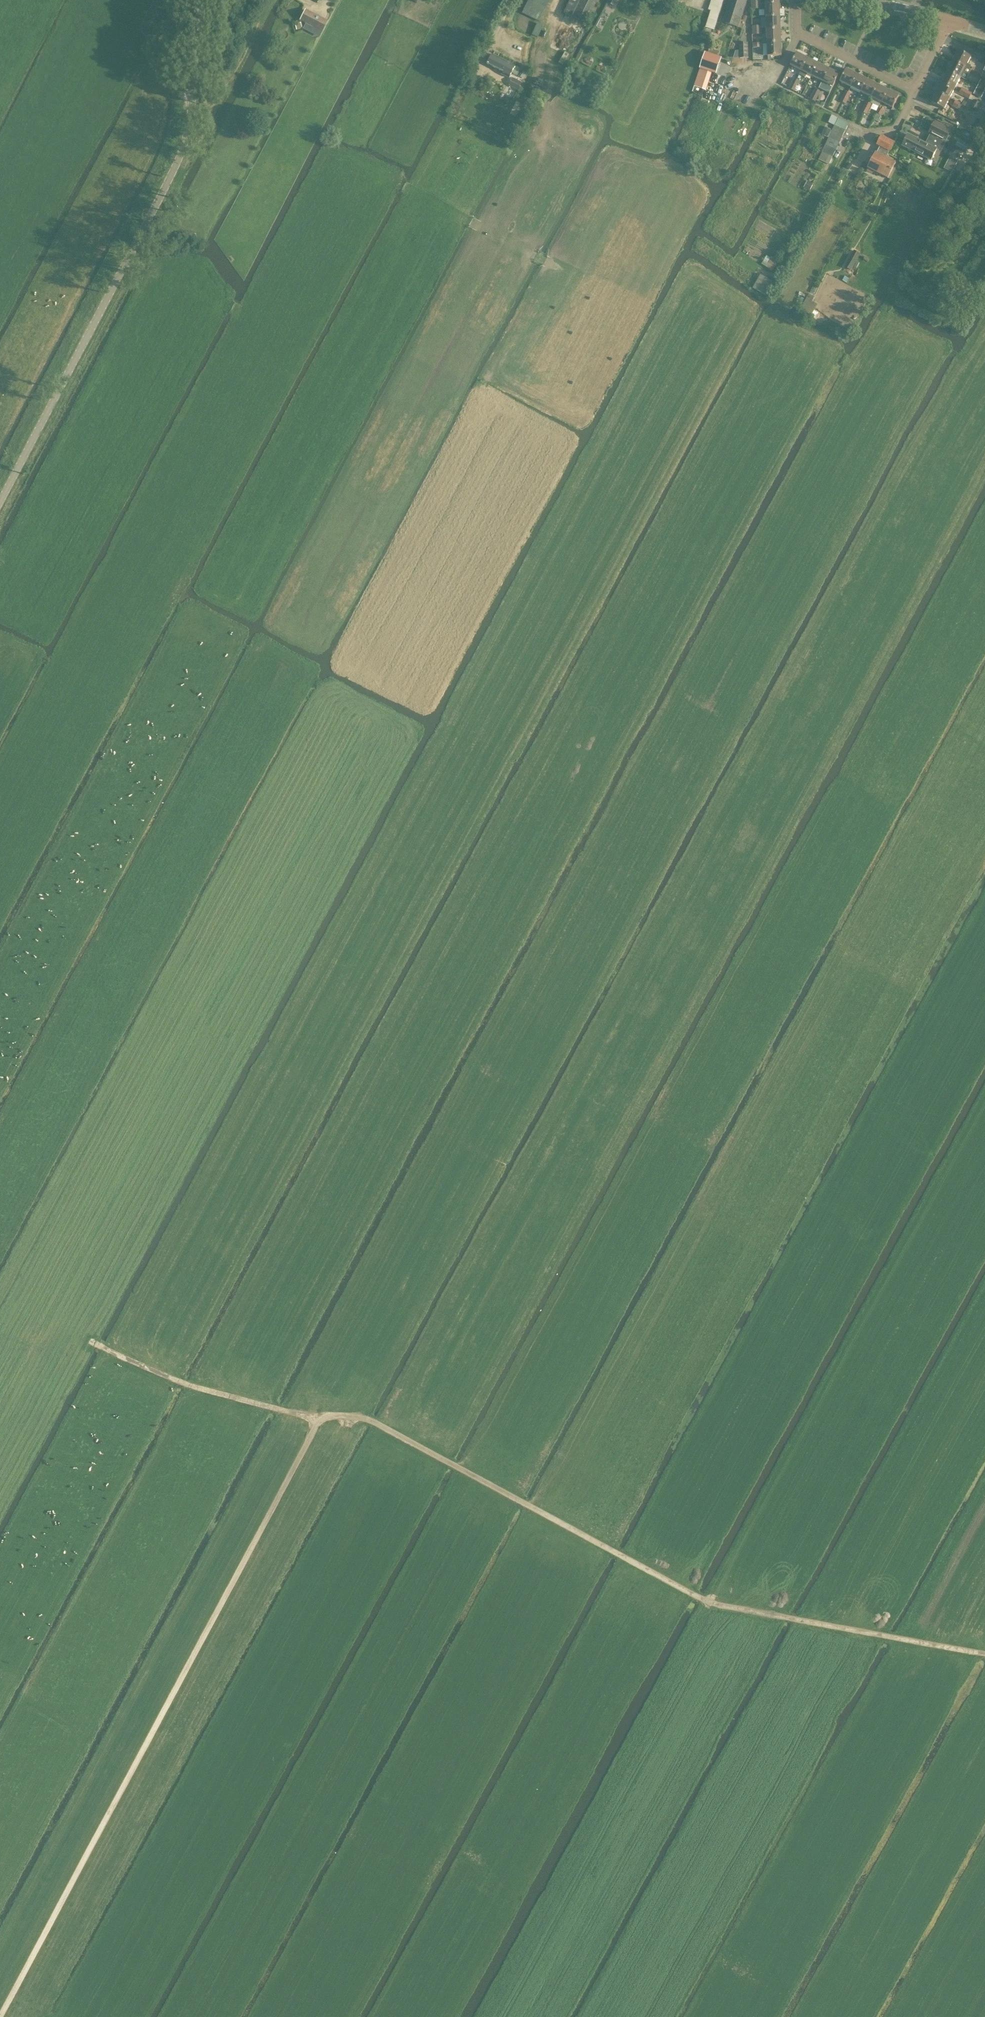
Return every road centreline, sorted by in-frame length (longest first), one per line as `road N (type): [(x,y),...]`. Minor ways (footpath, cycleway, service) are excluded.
road 1 (track): [(984,1656),(695,1598),(365,1419),(291,1412),(173,1377)]
road 2 (track): [(0,2016),(319,1414)]
road 3 (unclassified): [(0,500),(178,166),(205,0)]
road 4 (residential): [(948,21),(915,91),(799,33),(796,0)]
road 5 (track): [(893,308),(984,131)]

